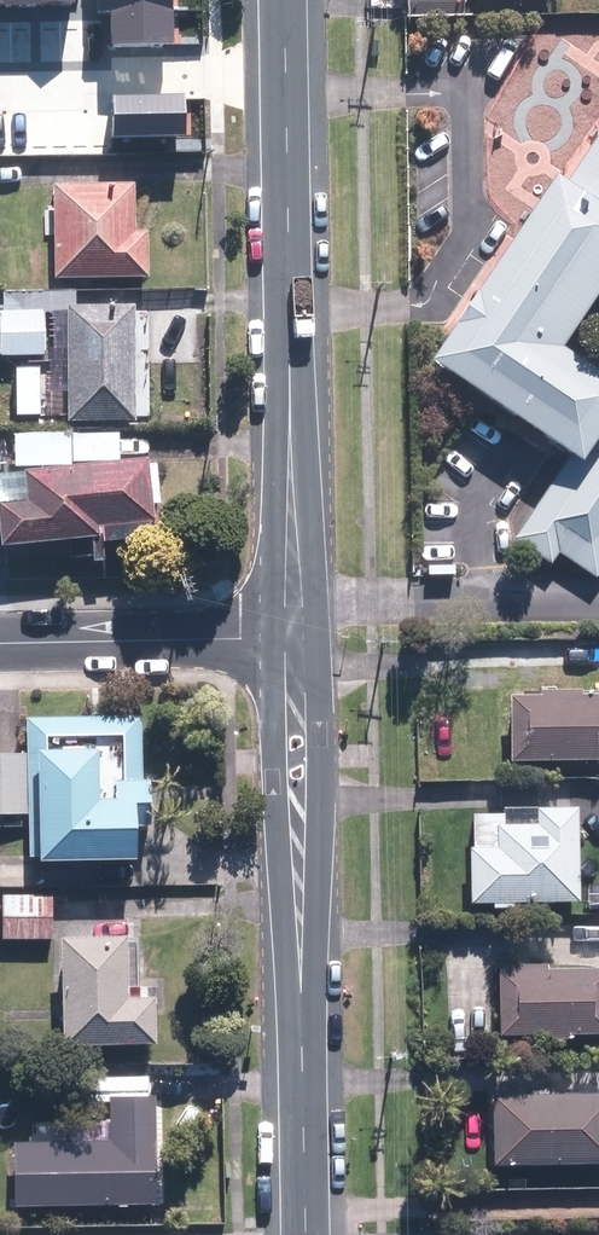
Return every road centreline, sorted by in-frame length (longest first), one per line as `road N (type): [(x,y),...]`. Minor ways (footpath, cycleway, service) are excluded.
road 1 (tertiary): [(282,0),(294,643)]
road 2 (tertiary): [(294,643),(303,1234)]
road 3 (residential): [(294,643),(0,643)]

